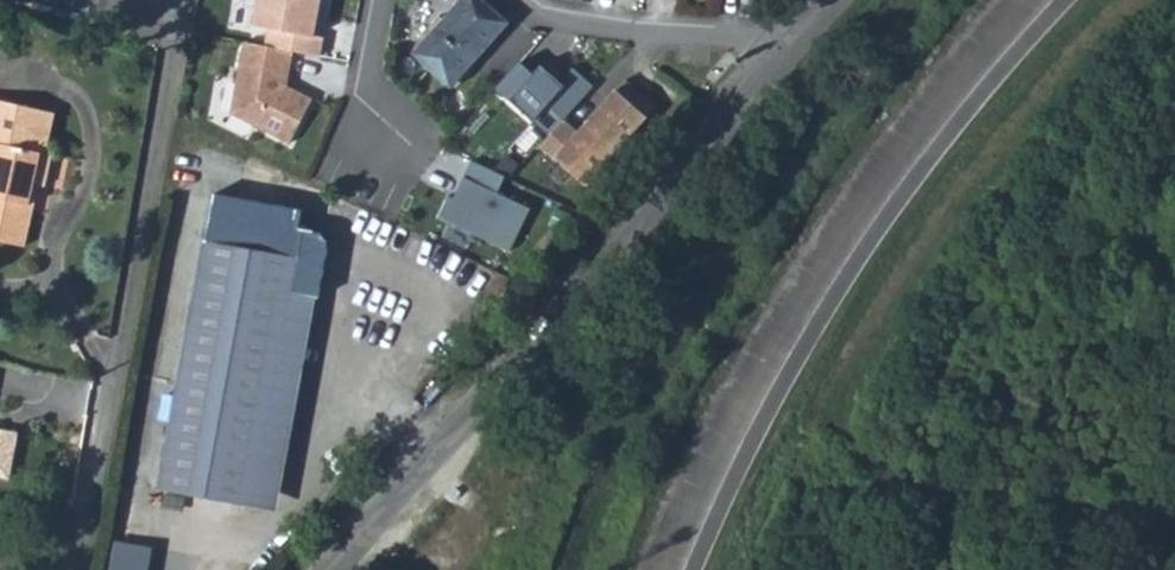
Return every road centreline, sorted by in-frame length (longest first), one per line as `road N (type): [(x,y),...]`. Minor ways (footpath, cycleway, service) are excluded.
road 1 (tertiary): [(334,569),(775,65)]
road 2 (unclassified): [(77,569),(189,0)]
road 3 (residential): [(775,65),(748,48),(591,26),(524,0)]
road 4 (residential): [(378,0),(366,83),(382,145)]

